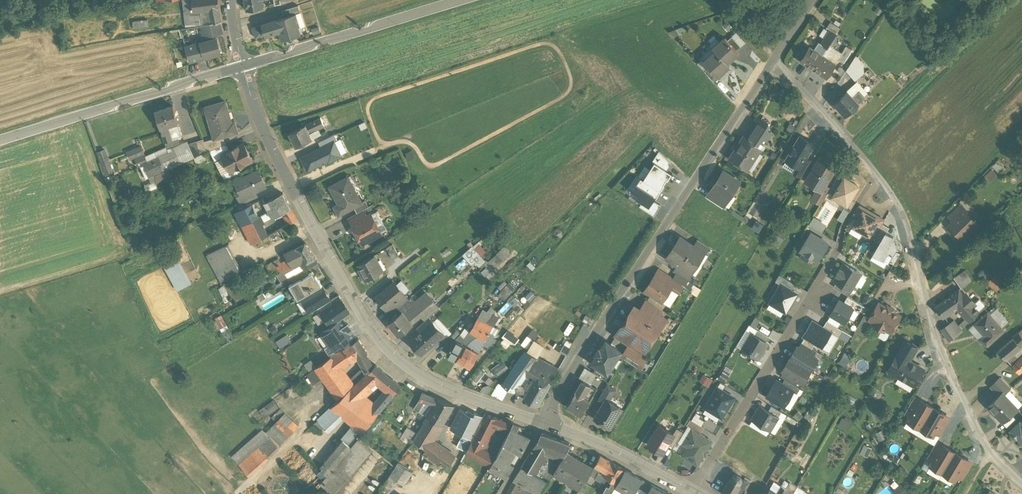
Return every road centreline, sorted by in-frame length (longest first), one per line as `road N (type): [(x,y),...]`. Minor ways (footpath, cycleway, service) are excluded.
road 1 (residential): [(775,58),(903,214),(944,360),(990,453),(1021,484)]
road 2 (residential): [(536,423),(441,392),(383,346),(297,198),(243,66)]
road 3 (residential): [(775,58),(536,423)]
road 4 (unclassified): [(0,140),(243,66)]
road 5 (residential): [(694,493),(821,281)]
road 6 (unclassified): [(243,66),(468,0)]
road 7 (residential): [(684,493),(536,423)]

